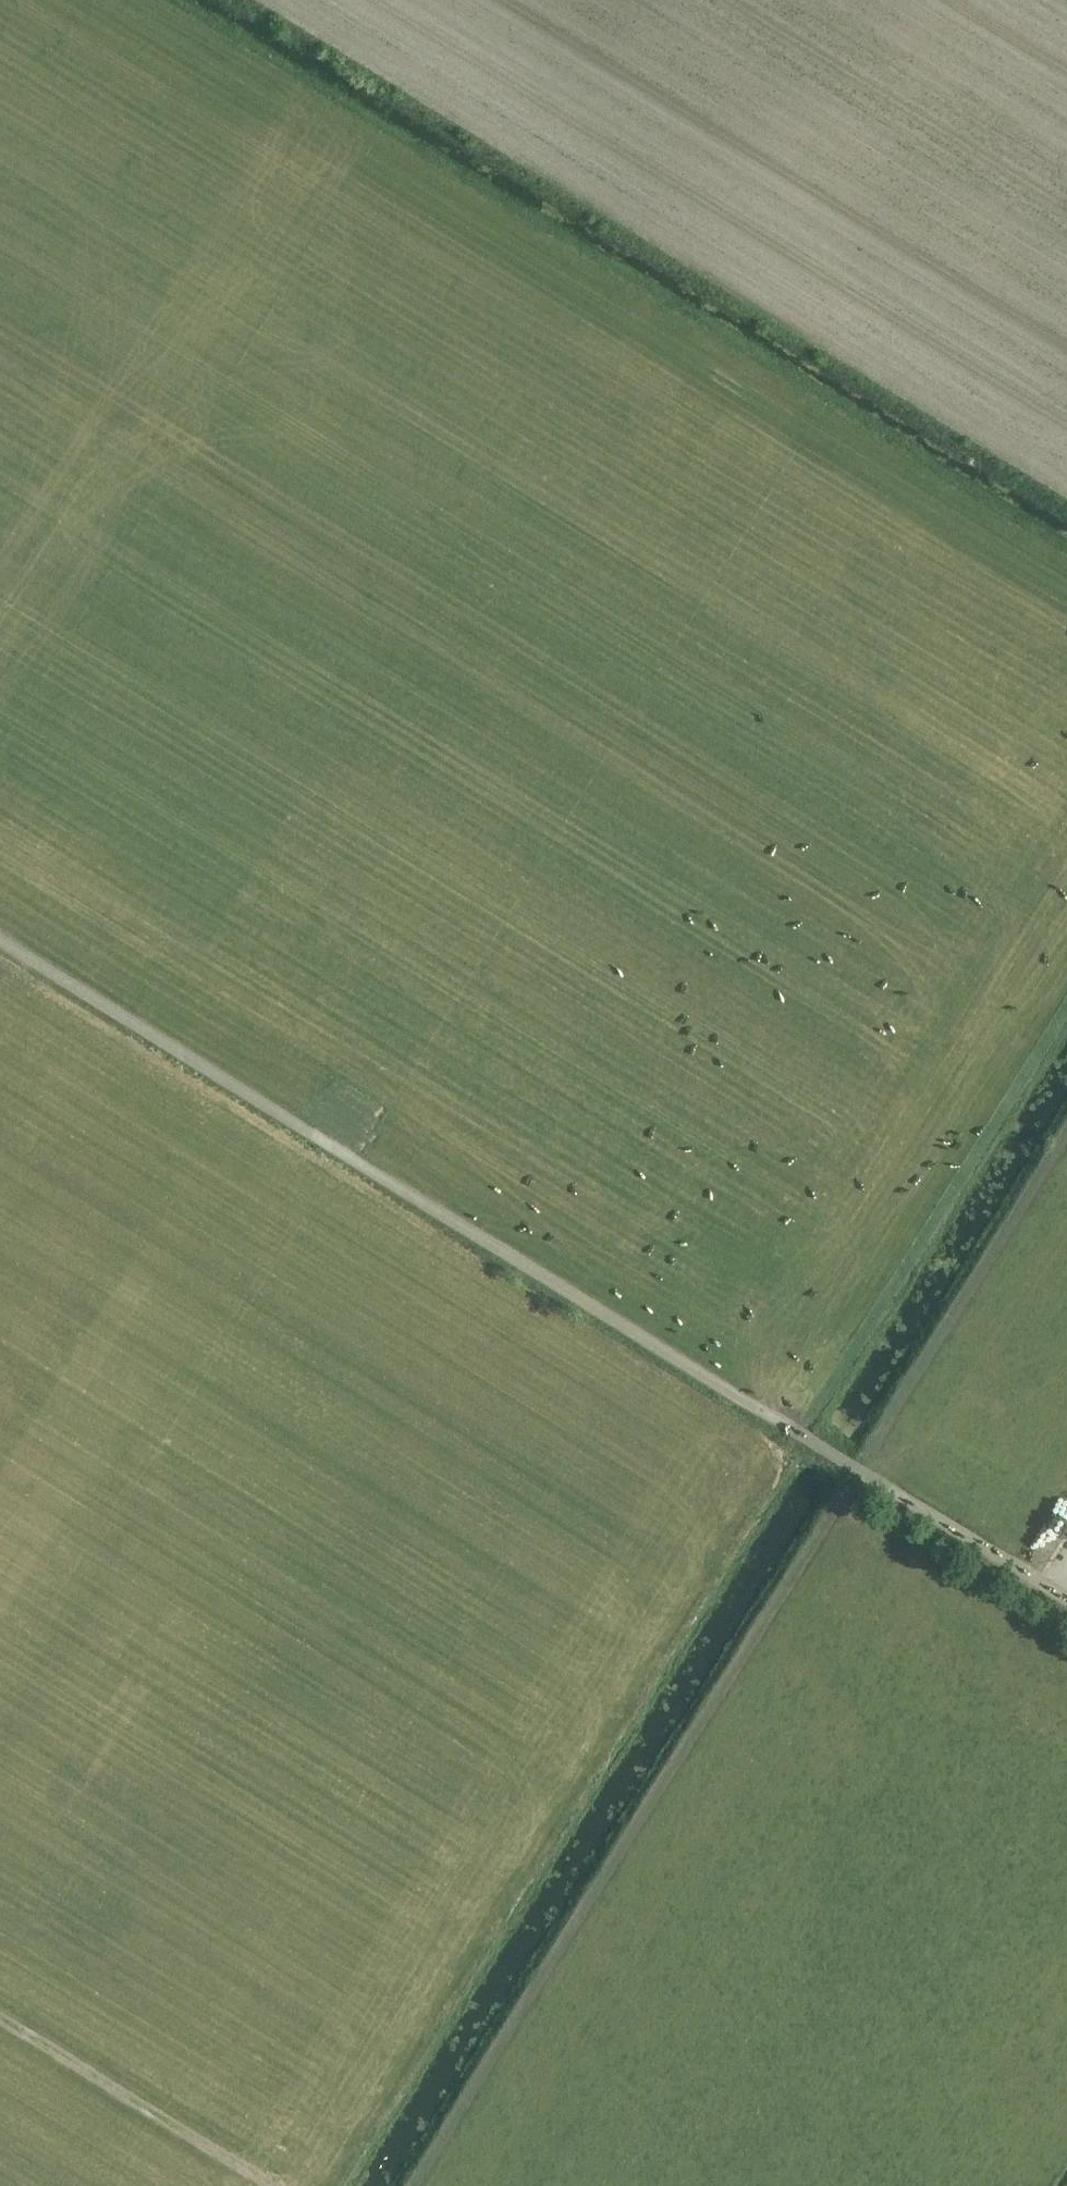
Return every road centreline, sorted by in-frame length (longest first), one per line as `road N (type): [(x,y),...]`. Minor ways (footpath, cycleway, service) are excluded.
road 1 (track): [(0,932),(826,1460)]
road 2 (track): [(0,2015),(275,2185)]

